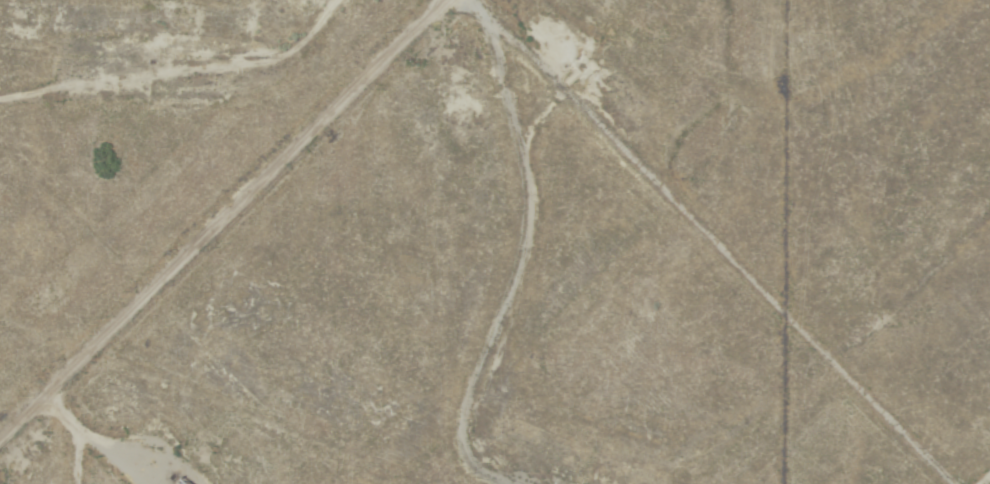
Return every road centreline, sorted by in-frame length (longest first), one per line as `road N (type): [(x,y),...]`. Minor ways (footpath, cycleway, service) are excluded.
road 1 (track): [(943,483),(467,0)]
road 2 (track): [(431,0),(0,423)]
road 3 (track): [(496,26),(515,275),(473,364),(483,448),(515,483)]

